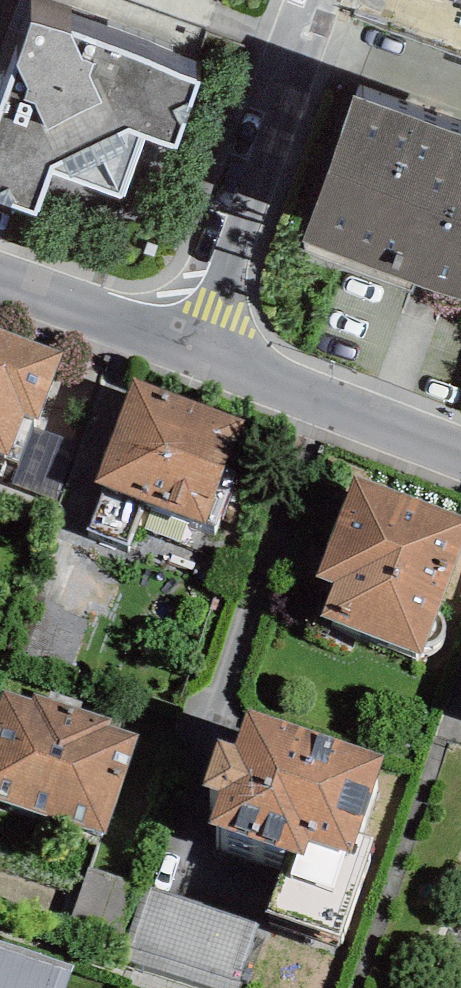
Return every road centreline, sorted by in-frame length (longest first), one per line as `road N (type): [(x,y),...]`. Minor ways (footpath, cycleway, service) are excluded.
road 1 (residential): [(199,351),(324,0)]
road 2 (residential): [(199,351),(460,451)]
road 3 (residential): [(0,282),(199,351)]

